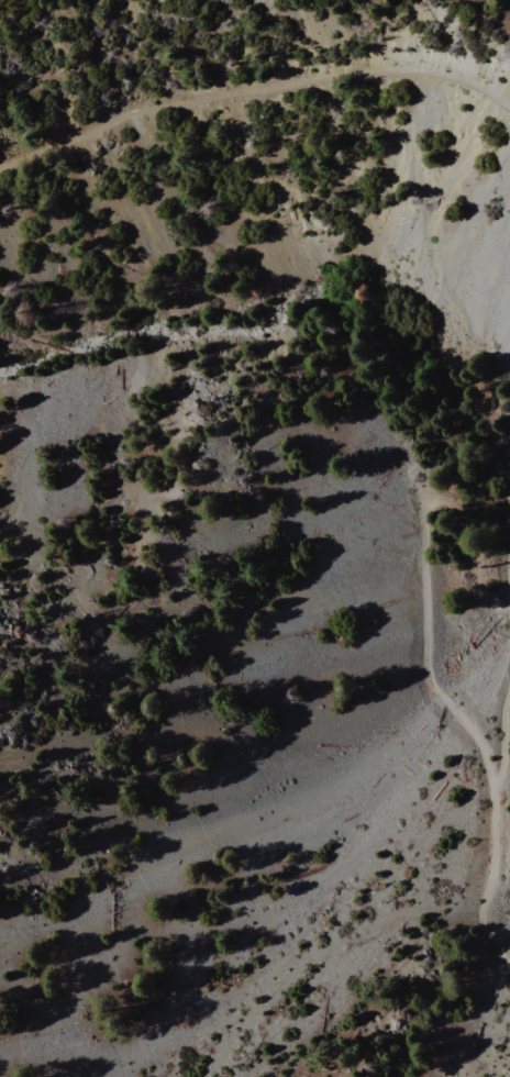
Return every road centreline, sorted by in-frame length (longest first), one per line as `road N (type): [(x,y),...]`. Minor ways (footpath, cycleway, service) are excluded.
road 1 (track): [(509,114),(458,82),(407,75),(259,89),(110,123),(0,165)]

